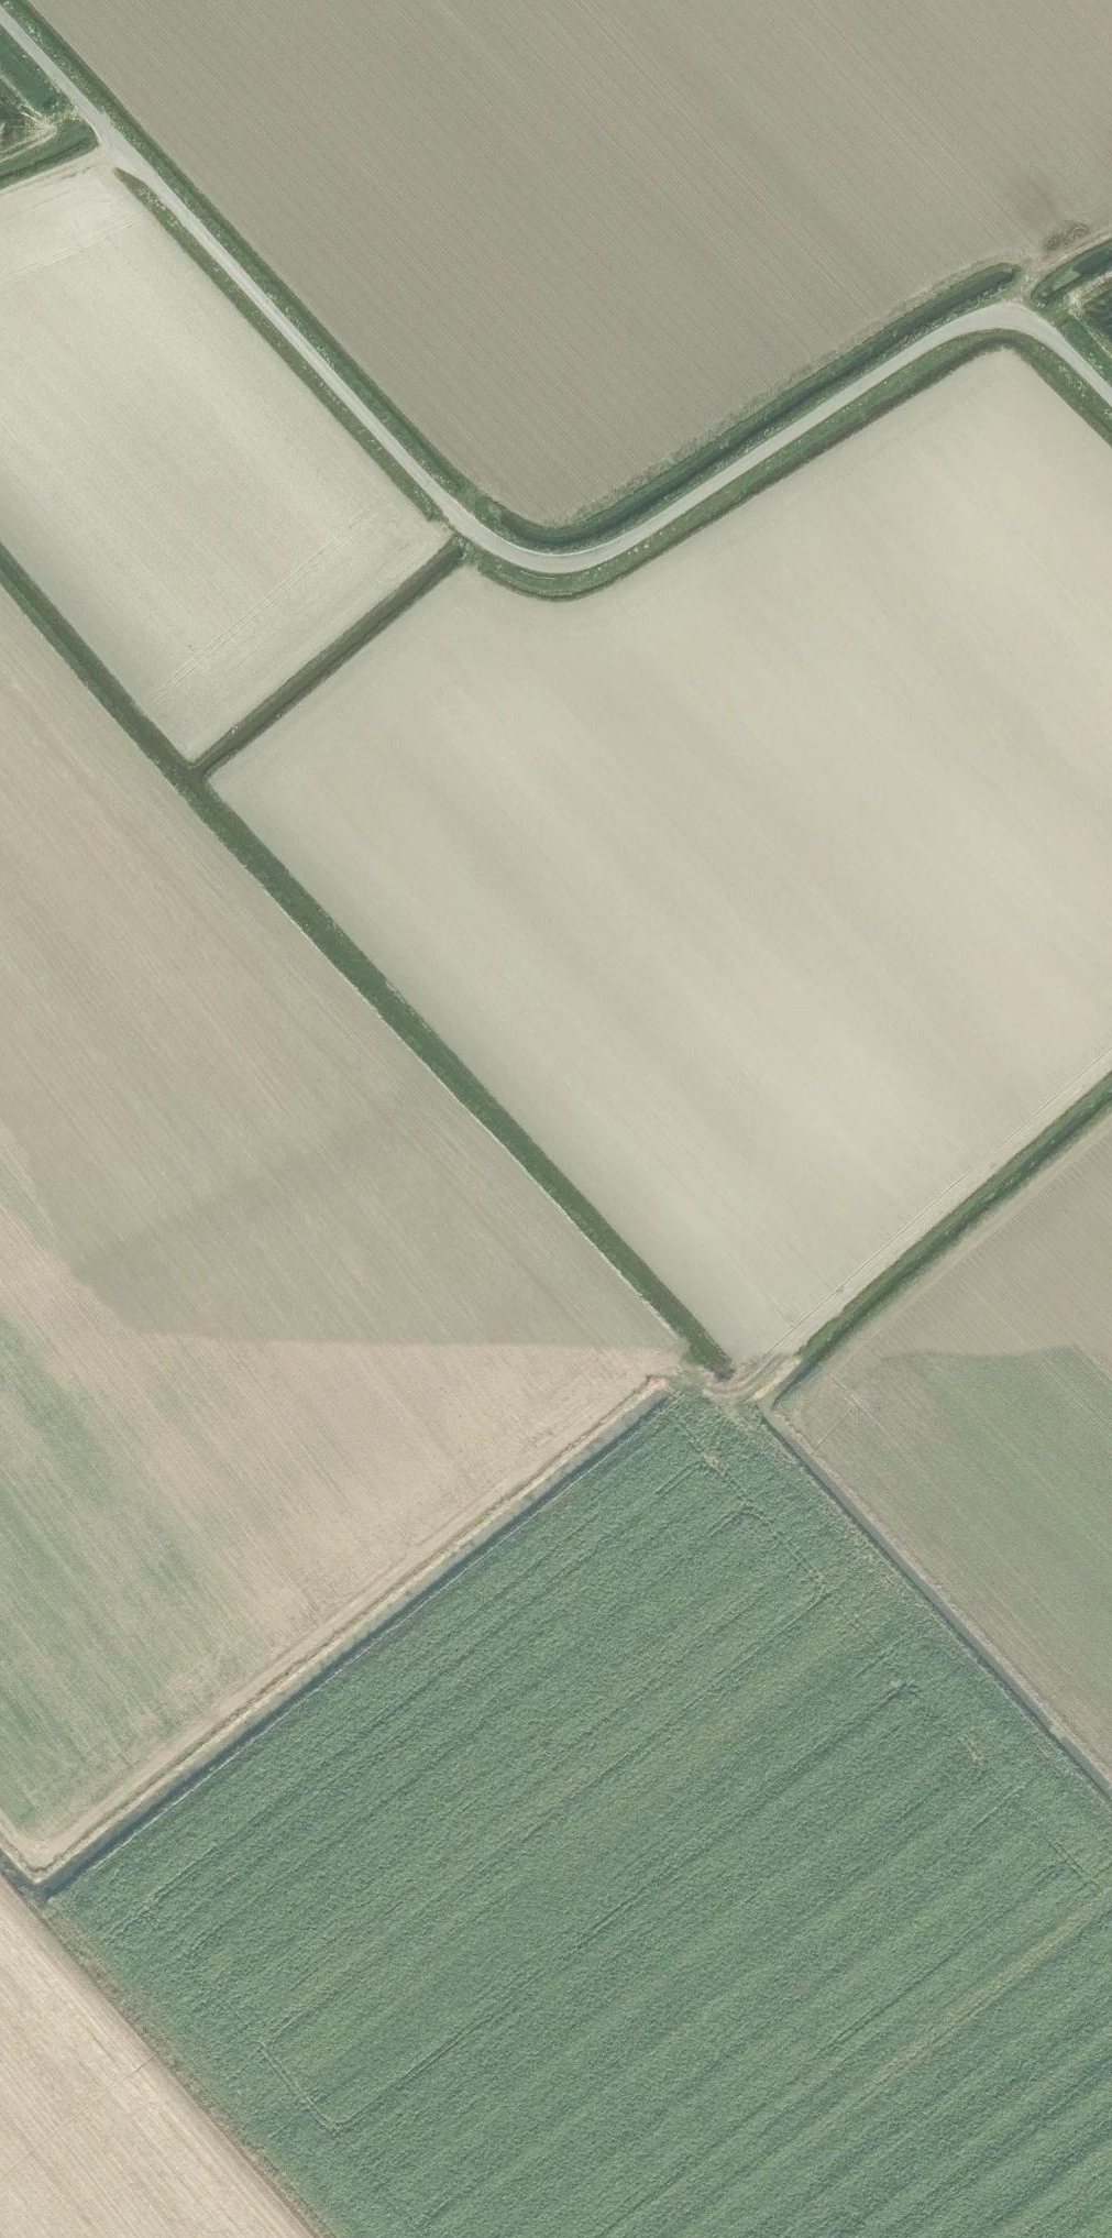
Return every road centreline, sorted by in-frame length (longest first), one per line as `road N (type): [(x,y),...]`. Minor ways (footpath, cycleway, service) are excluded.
road 1 (unclassified): [(1111,399),(1036,329),(1000,320),(960,332),(630,550),(596,567),(534,569),(503,556),(459,520),(0,19)]
road 2 (track): [(0,196),(115,142)]

